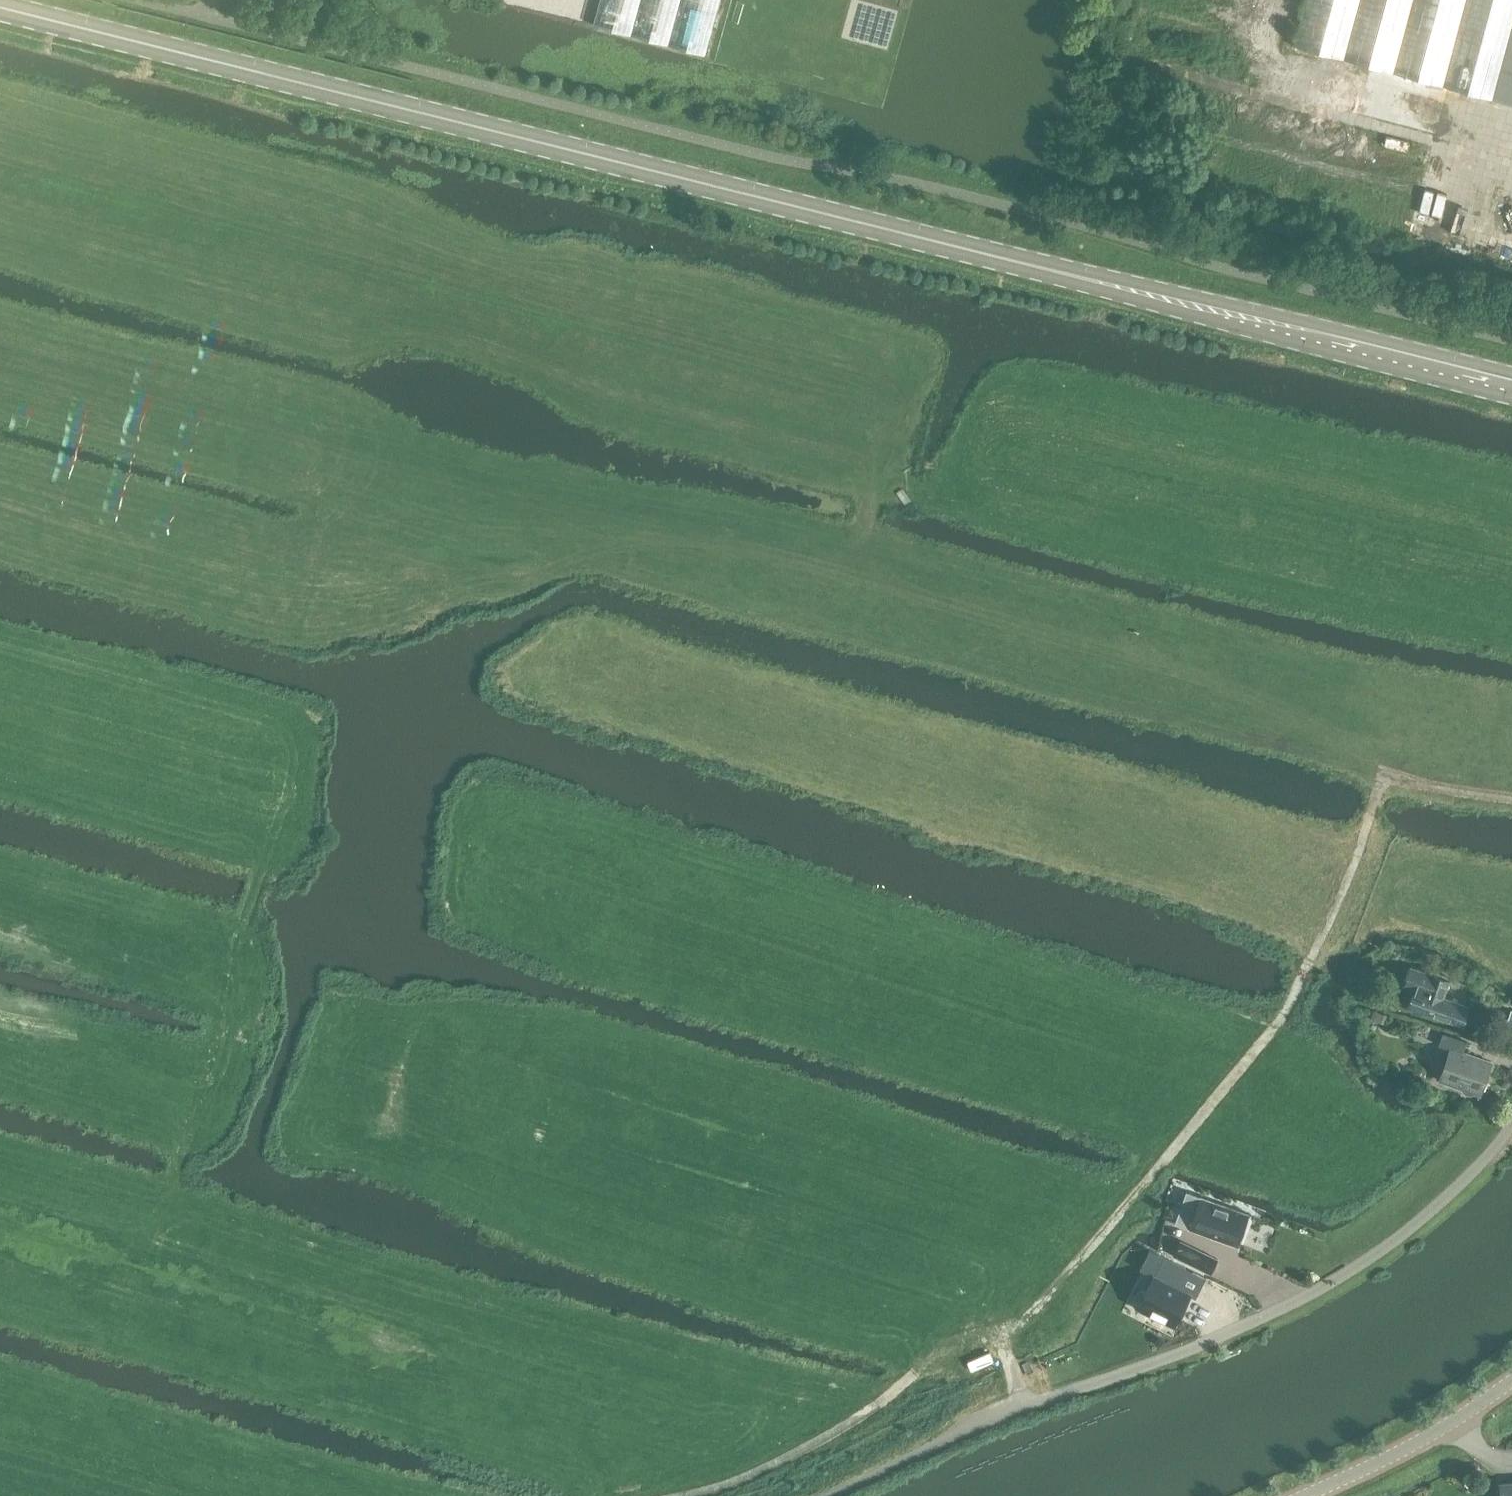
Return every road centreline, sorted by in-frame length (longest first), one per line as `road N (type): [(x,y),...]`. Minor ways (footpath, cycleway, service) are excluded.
road 1 (primary): [(1274,325),(0,0)]
road 2 (track): [(1511,795),(1393,778),(1380,790),(1292,1004),(1052,1290),(1004,1335),(952,1342),(899,1392),(824,1438),(729,1485),(685,1495)]
road 3 (unclassified): [(829,1495),(975,1425),(1294,1301),(1389,1246),(1476,1170),(1511,1123)]
road 4 (primary): [(1274,325),(1511,384)]
road 5 (tertiary): [(1302,1495),(1386,1459),(1511,1380)]

